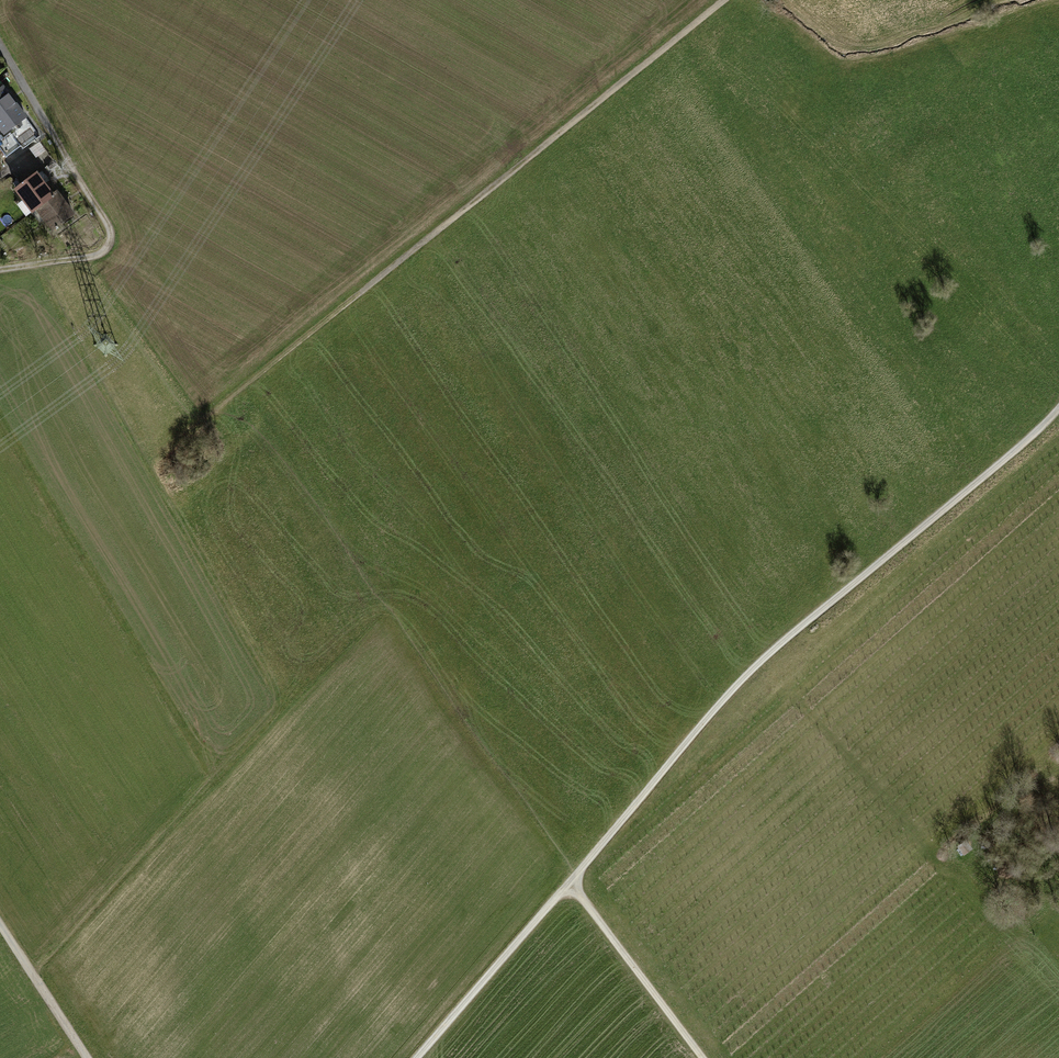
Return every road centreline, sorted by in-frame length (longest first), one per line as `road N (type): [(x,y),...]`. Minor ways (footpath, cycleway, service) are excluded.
road 1 (track): [(1058,407),(759,661),(417,1057)]
road 2 (track): [(728,0),(178,434)]
road 3 (track): [(0,45),(112,234),(109,246),(92,255),(0,268)]
road 4 (track): [(574,882),(704,1057)]
road 5 (track): [(86,1057),(0,925)]

